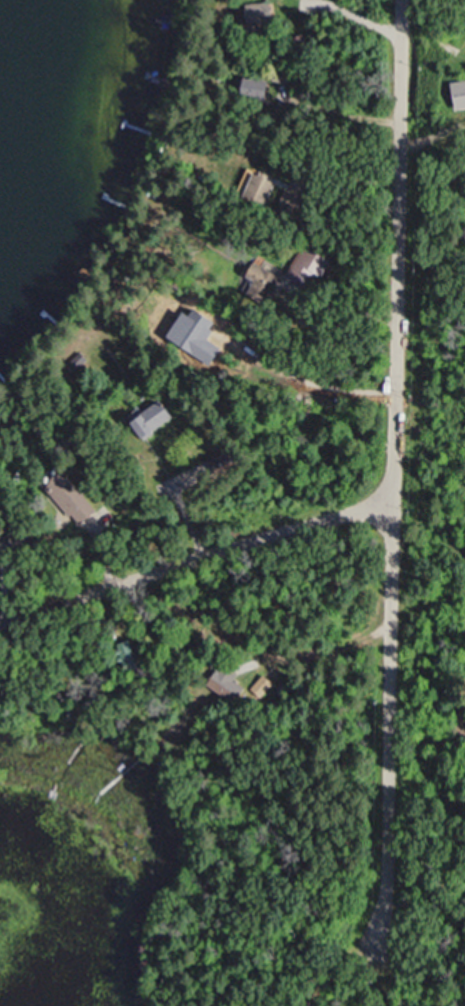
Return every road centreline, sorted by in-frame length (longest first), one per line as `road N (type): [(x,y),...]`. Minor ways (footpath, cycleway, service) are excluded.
road 1 (residential): [(376,942),(386,893),(403,0)]
road 2 (residential): [(390,499),(0,632)]

